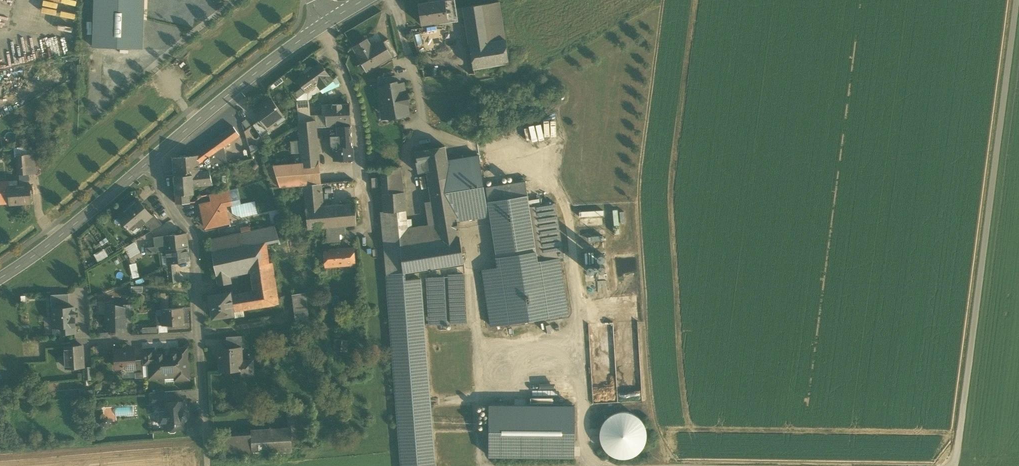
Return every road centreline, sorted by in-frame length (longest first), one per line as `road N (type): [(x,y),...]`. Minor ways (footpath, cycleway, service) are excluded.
road 1 (track): [(954,465),(1016,0)]
road 2 (tertiary): [(149,162),(327,21)]
road 3 (residential): [(327,21),(355,113),(365,226)]
road 4 (tertiary): [(0,278),(149,162)]
road 5 (residential): [(149,162),(193,235),(200,336)]
road 6 (residential): [(396,0),(425,125)]
road 7 (residential): [(200,336),(208,457)]

